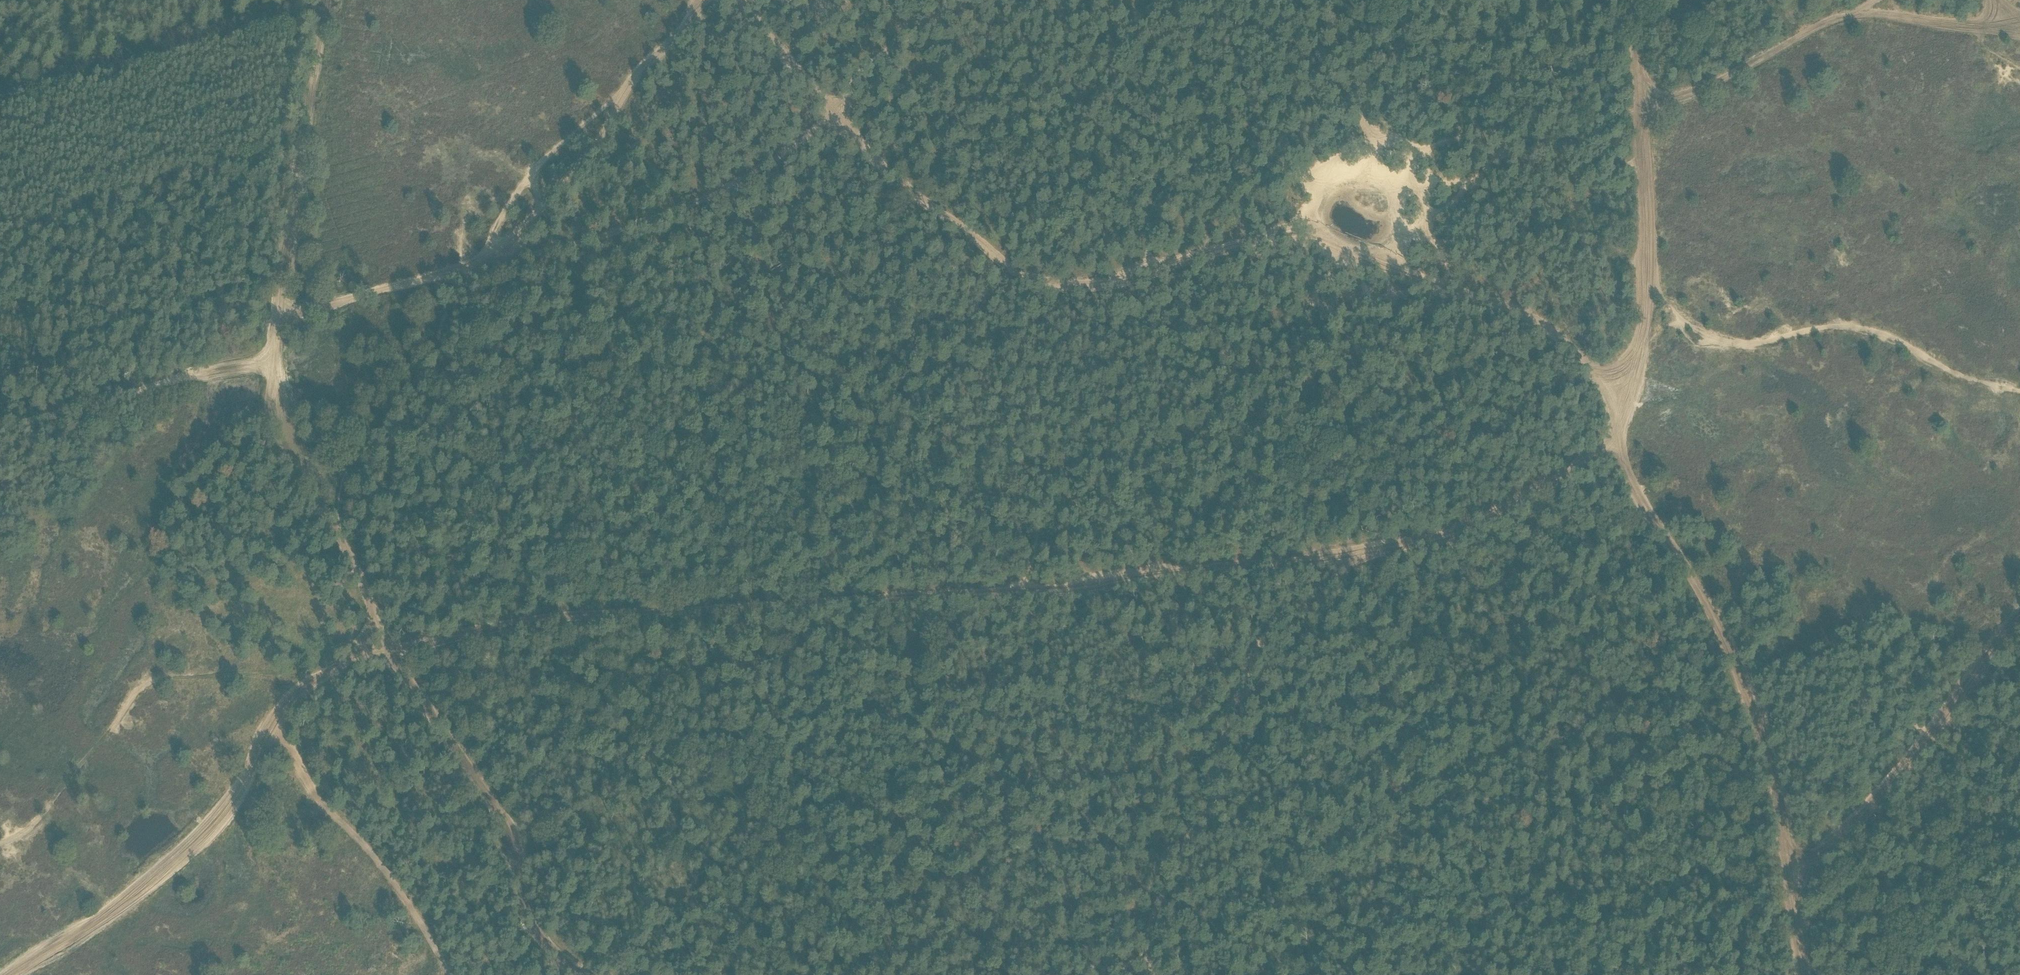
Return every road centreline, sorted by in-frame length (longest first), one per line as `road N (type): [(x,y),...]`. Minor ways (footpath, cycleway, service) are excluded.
road 1 (track): [(551,974),(491,812),(455,743),(383,649),(723,602),(885,600),(1368,554),(1480,524),(1618,450)]
road 2 (track): [(697,0),(576,141),(524,181),(486,260),(459,290),(434,354),(348,473),(330,526),(367,596),(383,649),(317,673),(290,694),(230,800),(172,865),(9,974)]
road 3 (track): [(1618,392),(1551,318),(1477,285),(1333,244),(1272,246),(1110,282),(1017,272),(953,229),(837,119),(744,0)]
road 4 (track): [(486,260),(609,238),(722,195),(837,119),(890,50),(958,0)]
road 5 (track): [(324,0),(272,358),(300,461),(330,526)]
road 6 (track): [(1645,0),(1645,309),(1618,392)]
road 7 (track): [(1645,309),(1748,344),(1840,326),(1912,344),(1961,377),(2019,391)]
road 8 (track): [(1618,450),(1700,591),(1775,767)]
road 9 (track): [(1790,873),(1841,836),(2019,622)]
road 10 (track): [(301,150),(0,229)]
road 11 (track): [(445,974),(372,854),(294,770),(273,720)]
road 12 (track): [(272,358),(0,429)]
road 13 (track): [(475,266),(278,317)]
road 14 (track): [(1854,9),(2019,35)]
road 15 (track): [(1792,904),(1775,767)]

